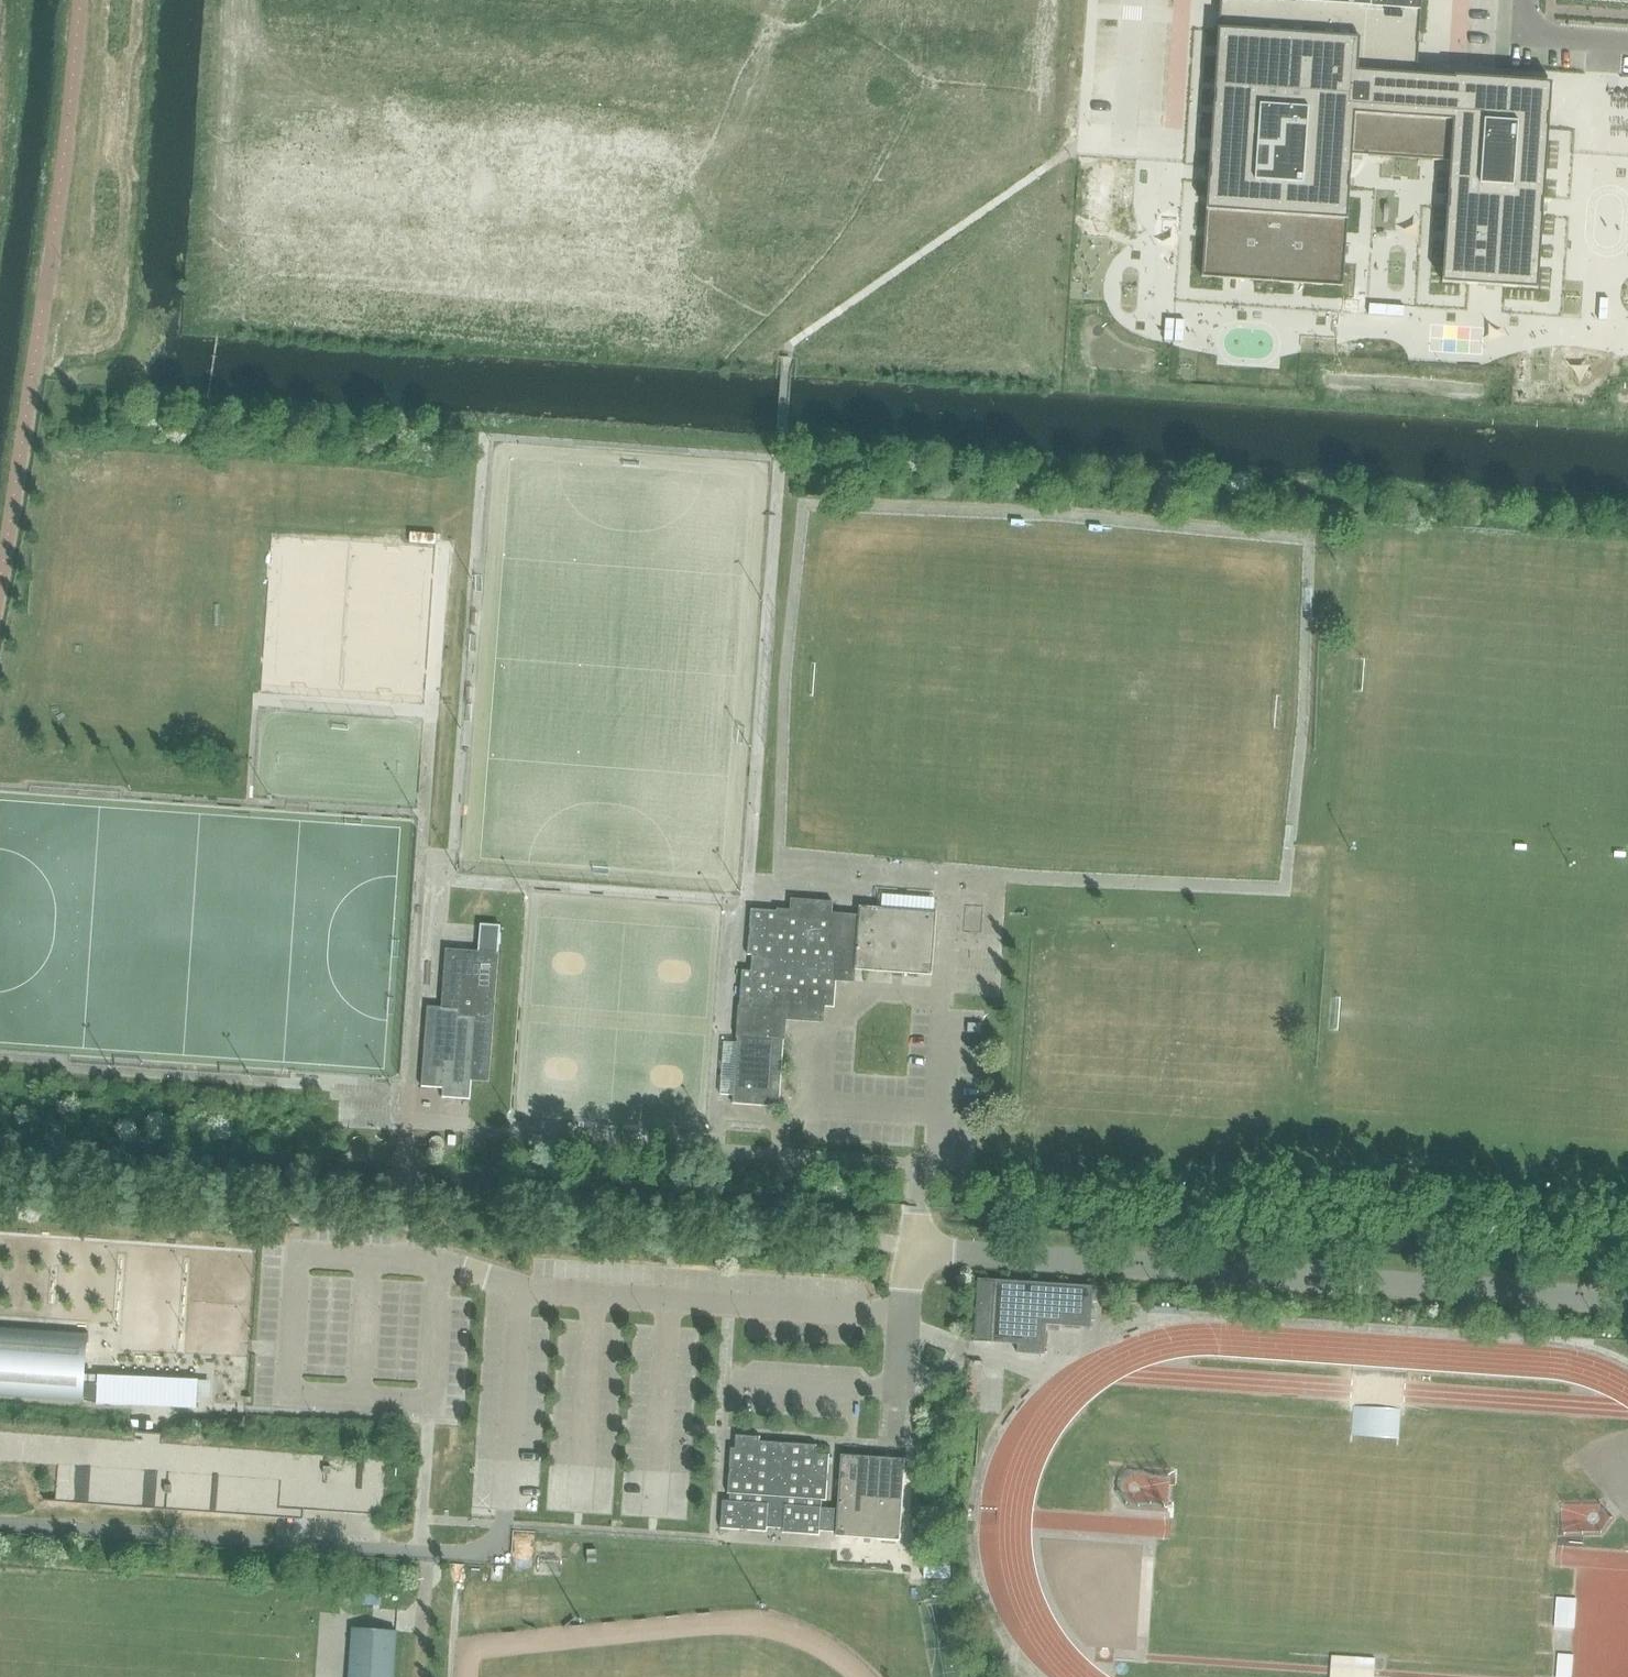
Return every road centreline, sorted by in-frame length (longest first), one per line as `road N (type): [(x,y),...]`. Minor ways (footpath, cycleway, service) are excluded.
road 1 (unclassified): [(914,1245),(1627,1301)]
road 2 (residential): [(1529,0),(1527,31),(1627,38)]

